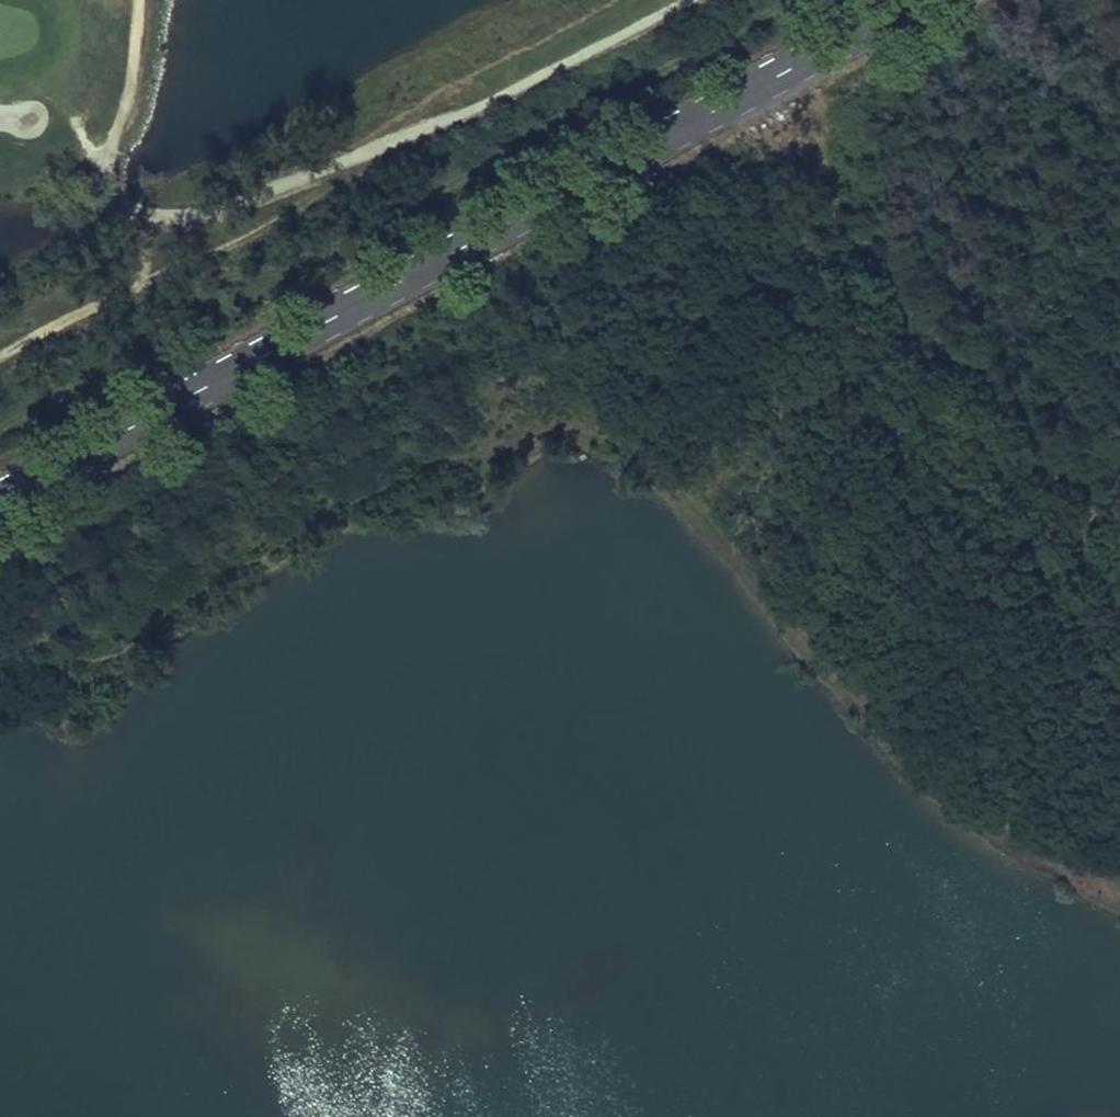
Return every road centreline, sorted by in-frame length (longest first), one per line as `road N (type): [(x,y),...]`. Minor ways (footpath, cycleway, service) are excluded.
road 1 (primary): [(0,495),(925,0)]
road 2 (track): [(1119,554),(738,100)]

